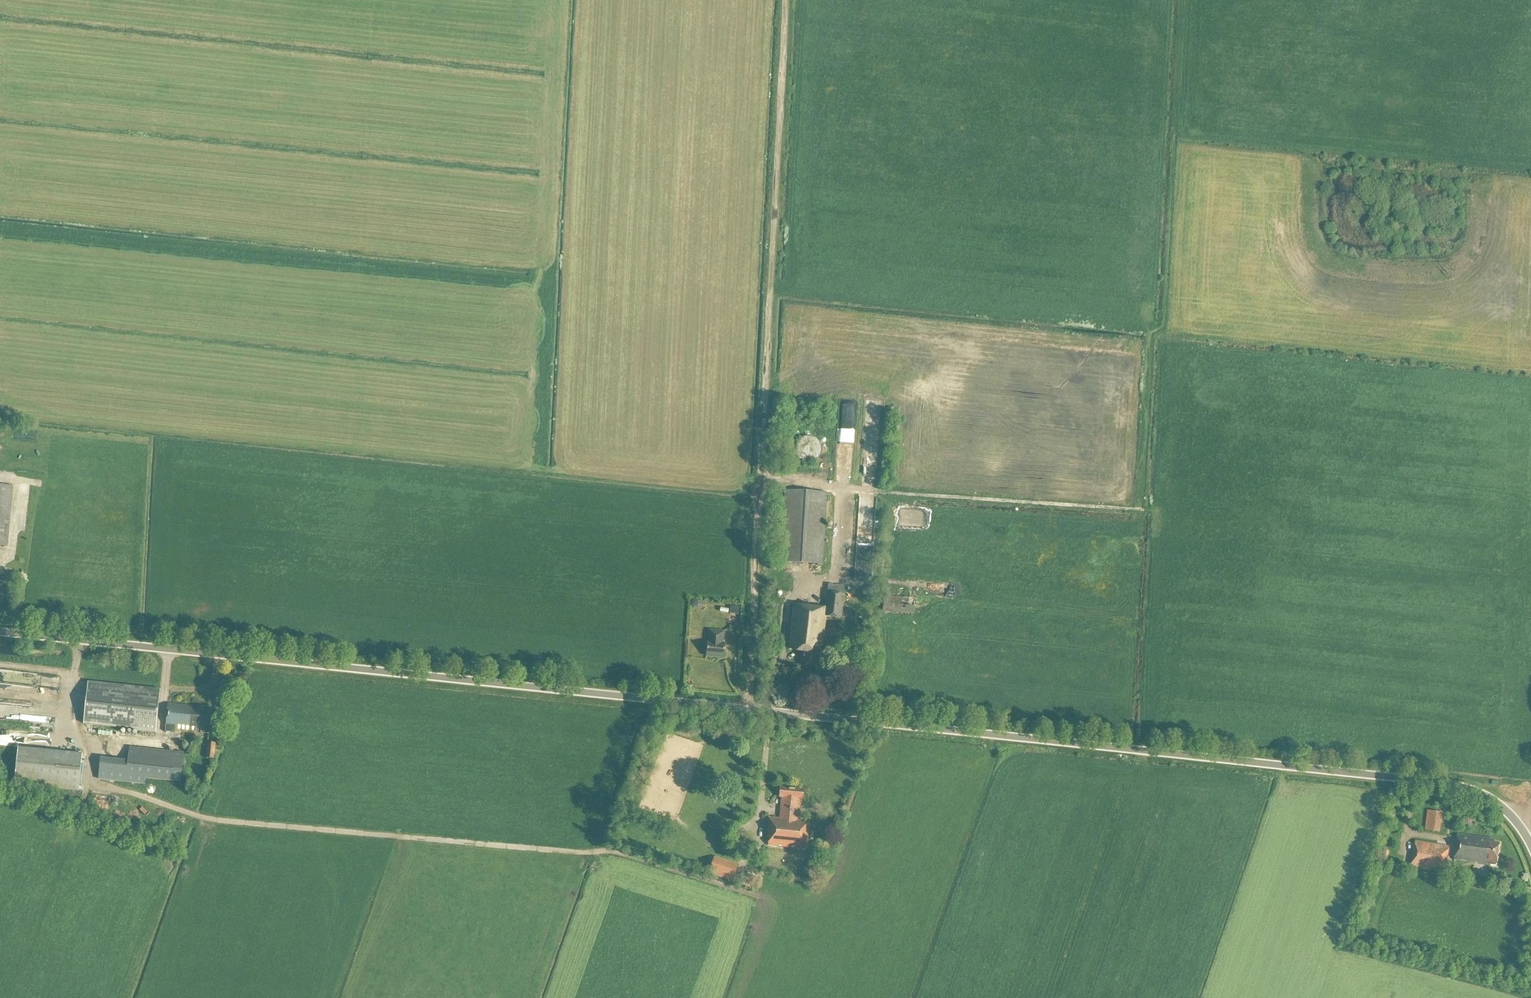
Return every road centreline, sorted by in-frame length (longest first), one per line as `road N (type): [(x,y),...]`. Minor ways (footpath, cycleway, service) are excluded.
road 1 (unclassified): [(1516,821),(1485,796),(1429,782),(0,631)]
road 2 (track): [(786,0),(747,709)]
road 3 (track): [(89,784),(204,818),(620,853),(758,897)]
road 4 (track): [(651,699),(602,852)]

